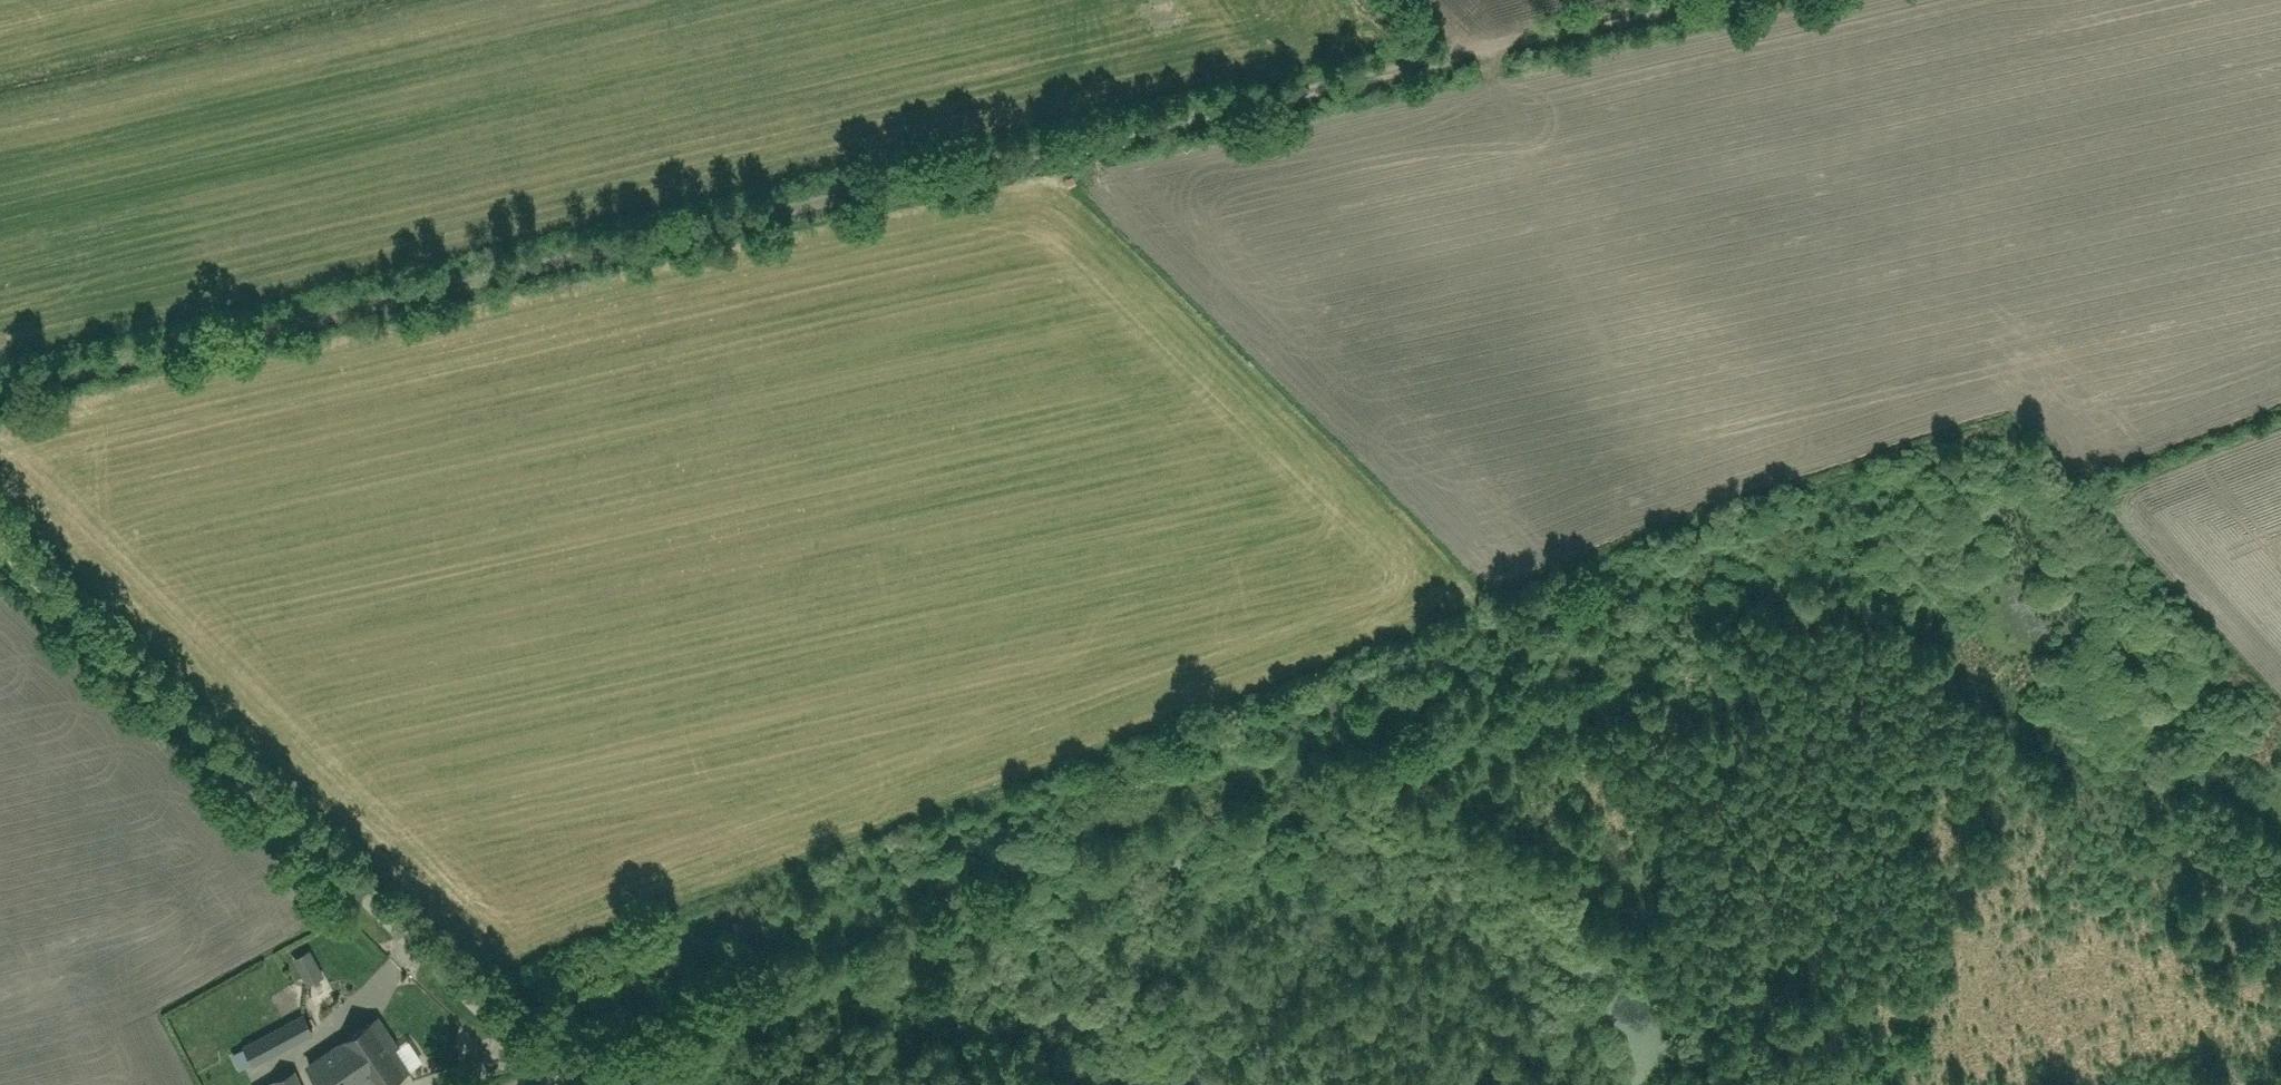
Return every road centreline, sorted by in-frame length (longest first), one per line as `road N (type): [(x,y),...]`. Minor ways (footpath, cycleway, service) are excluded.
road 1 (track): [(0,389),(1645,0)]
road 2 (unclassified): [(558,1084),(0,548)]

